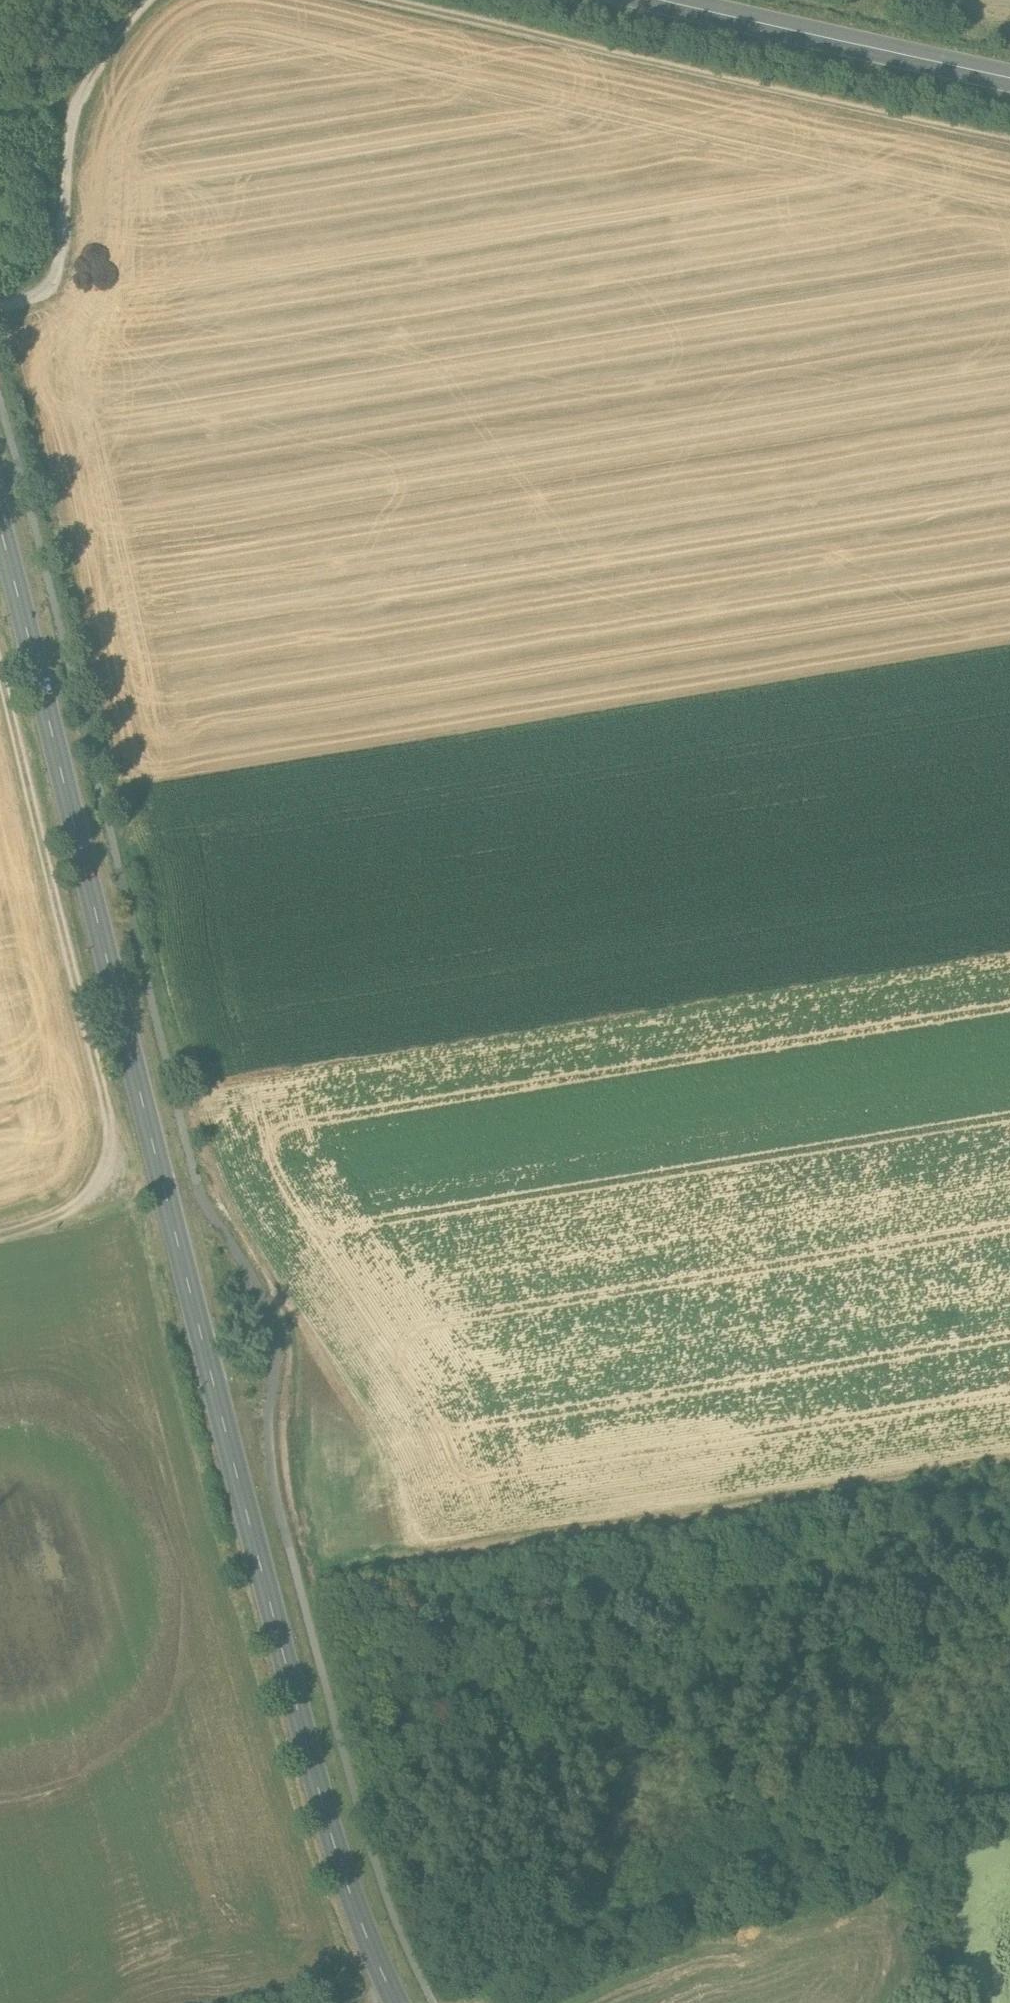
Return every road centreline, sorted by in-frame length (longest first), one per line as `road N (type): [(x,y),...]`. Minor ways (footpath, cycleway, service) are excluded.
road 1 (secondary): [(0,530),(319,1800),(397,2002)]
road 2 (track): [(1009,129),(413,0)]
road 3 (track): [(139,0),(88,65),(63,182),(54,276),(43,290),(0,307)]
road 4 (primary): [(674,0),(1009,76)]

